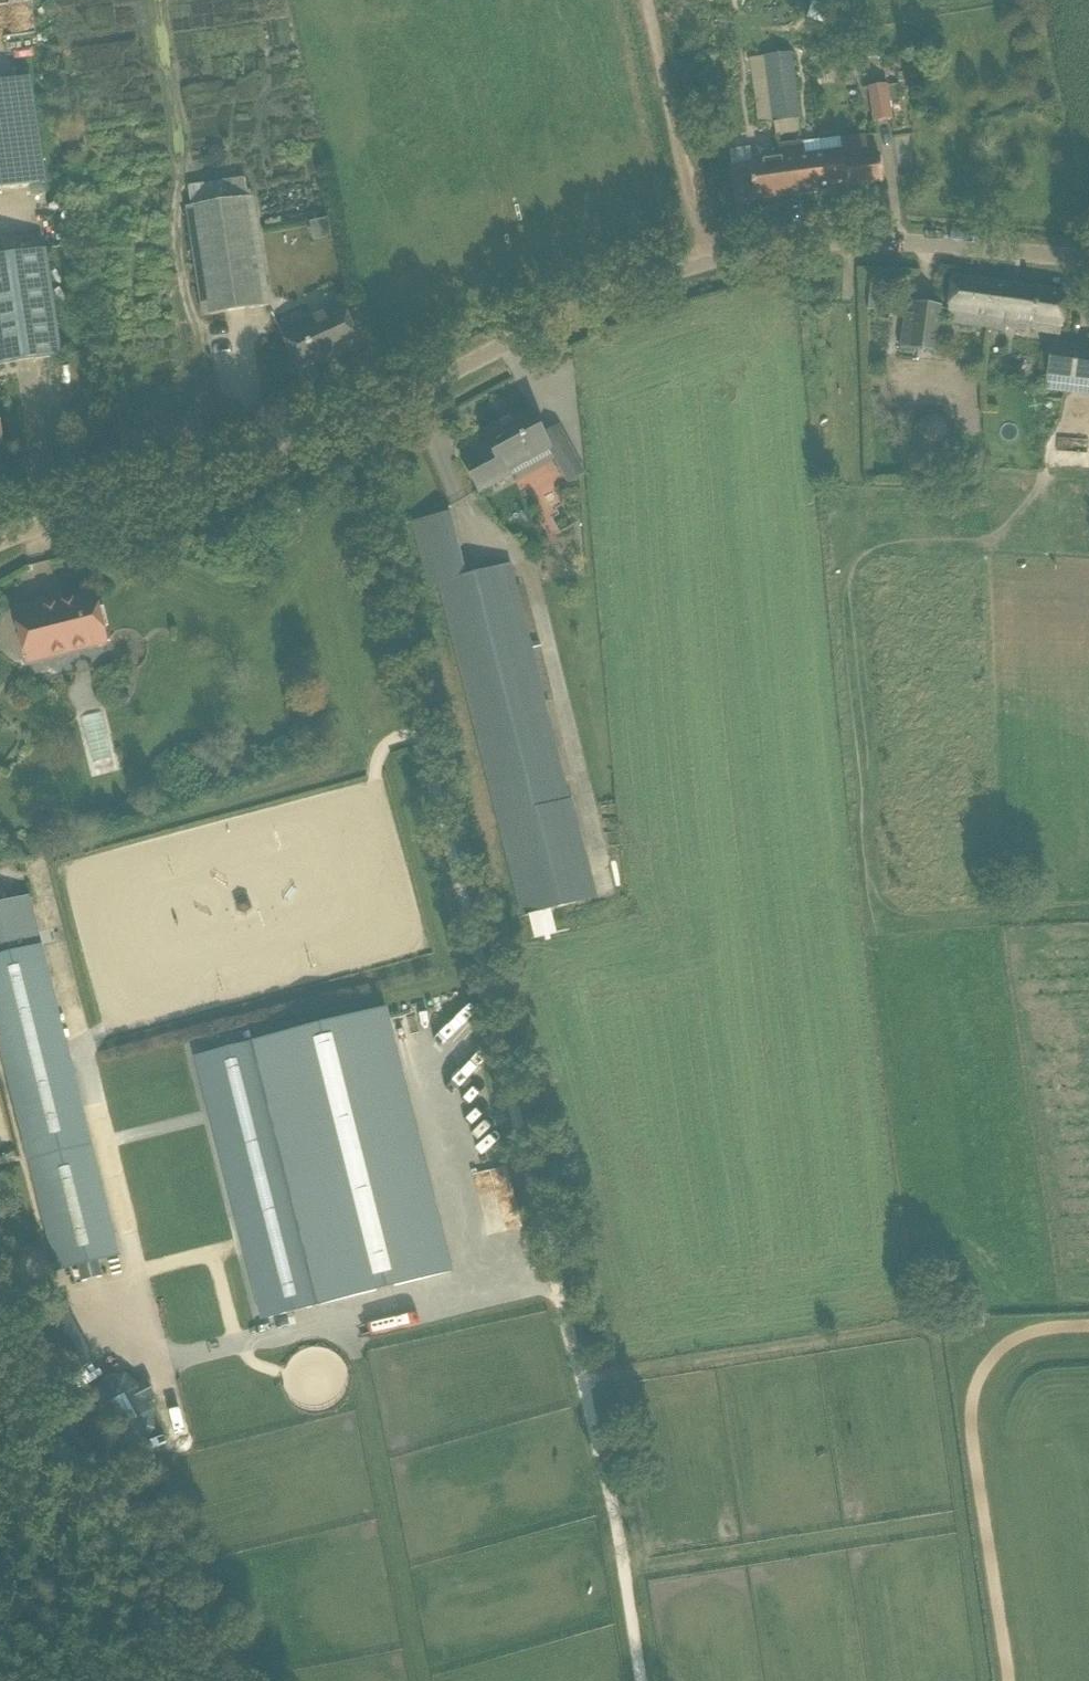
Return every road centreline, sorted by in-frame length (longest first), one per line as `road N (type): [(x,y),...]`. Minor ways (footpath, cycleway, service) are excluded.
road 1 (unclassified): [(15,531),(162,496),(297,448),(595,303),(706,262),(842,242),(1088,253)]
road 2 (track): [(0,1268),(221,1680)]
road 3 (track): [(706,262),(646,0)]

